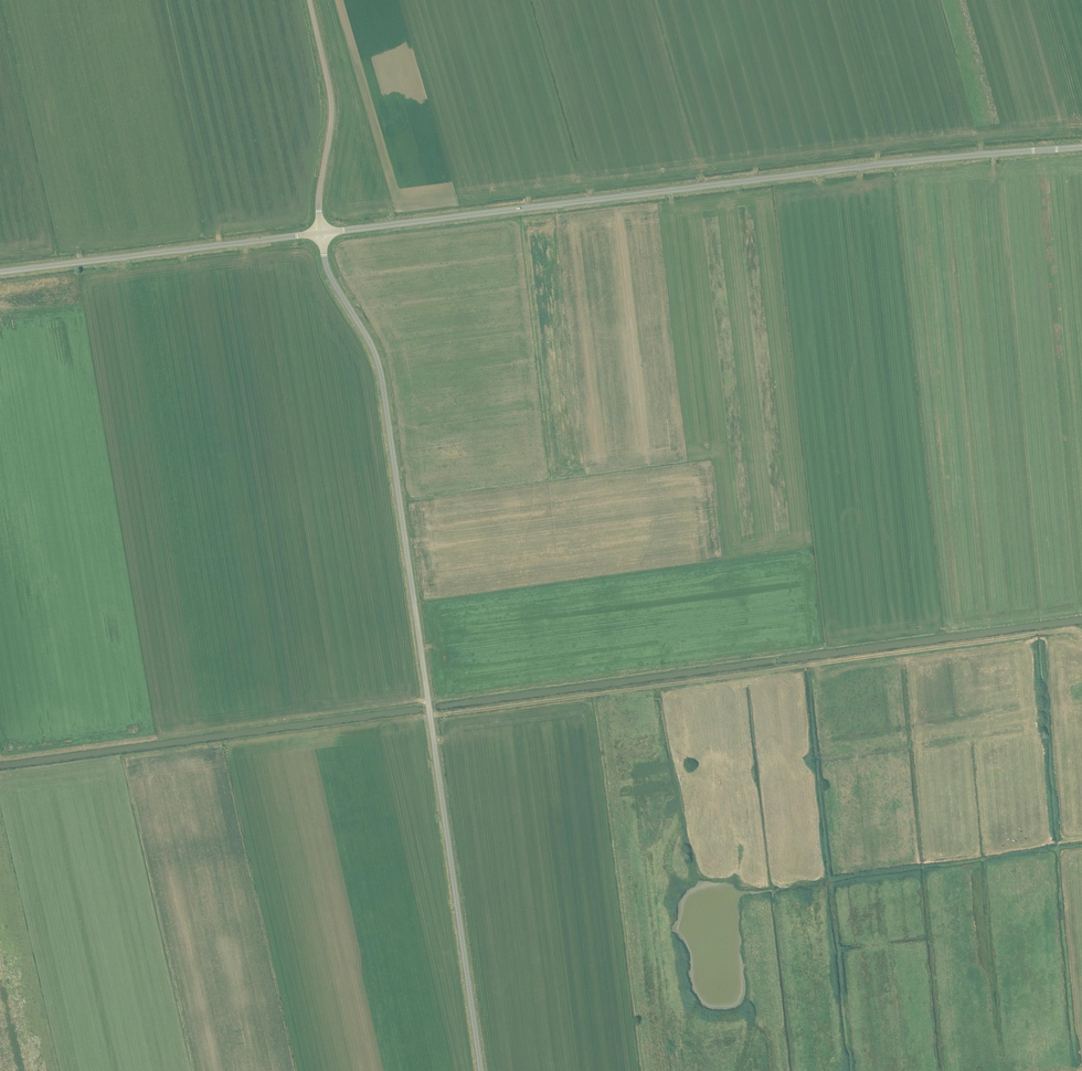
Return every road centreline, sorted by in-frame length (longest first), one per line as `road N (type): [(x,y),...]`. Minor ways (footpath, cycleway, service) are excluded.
road 1 (tertiary): [(480,1070),(377,385),(362,338),(330,285),(317,233)]
road 2 (tertiary): [(1081,147),(905,160),(317,233)]
road 3 (tertiary): [(0,272),(317,233)]
road 4 (tertiary): [(317,233),(328,93),(307,0)]

